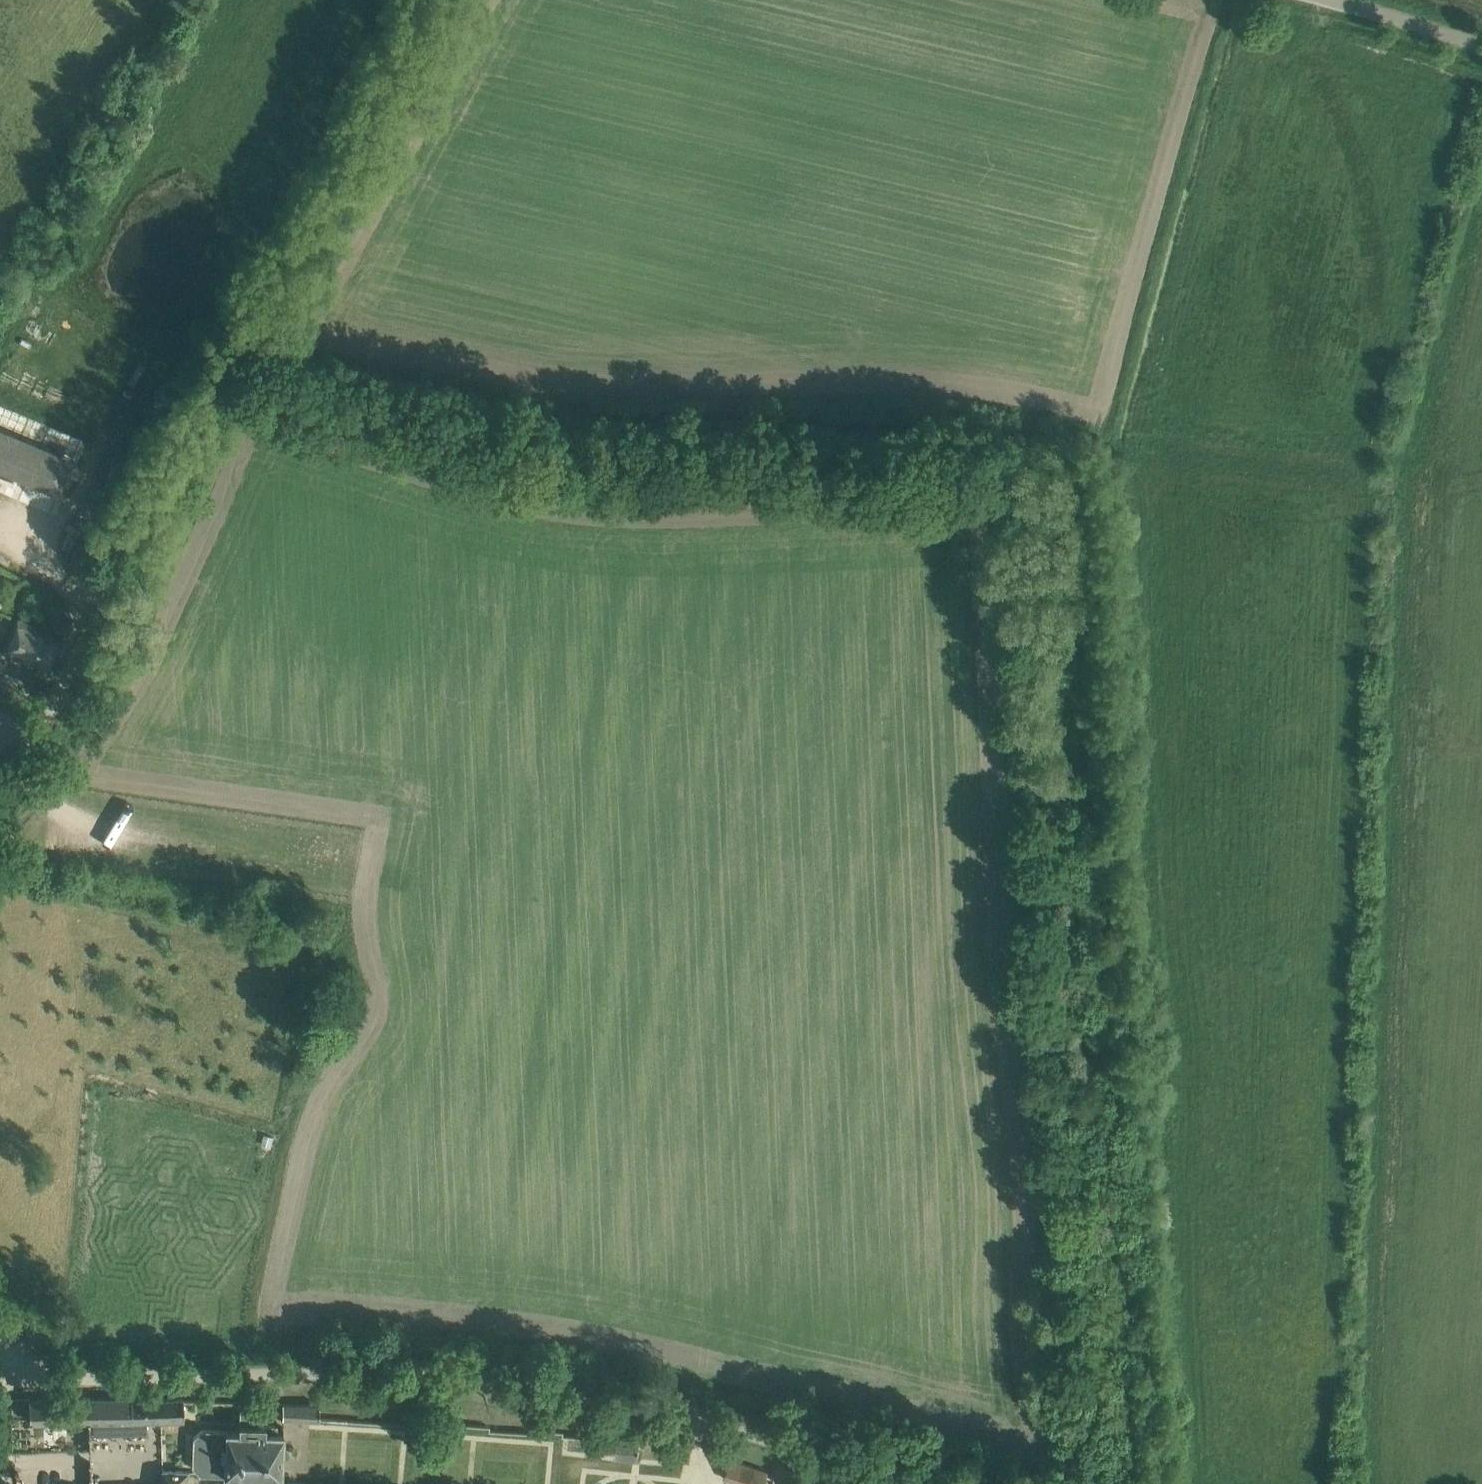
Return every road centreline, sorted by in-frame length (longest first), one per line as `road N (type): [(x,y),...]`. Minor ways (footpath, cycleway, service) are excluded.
road 1 (unclassified): [(903,1483),(678,1415),(521,1391),(405,1375),(63,1380),(18,1367),(0,1347)]
road 2 (unclassified): [(0,792),(66,683),(137,512),(433,0)]
road 3 (unclassified): [(1481,52),(1317,0)]

